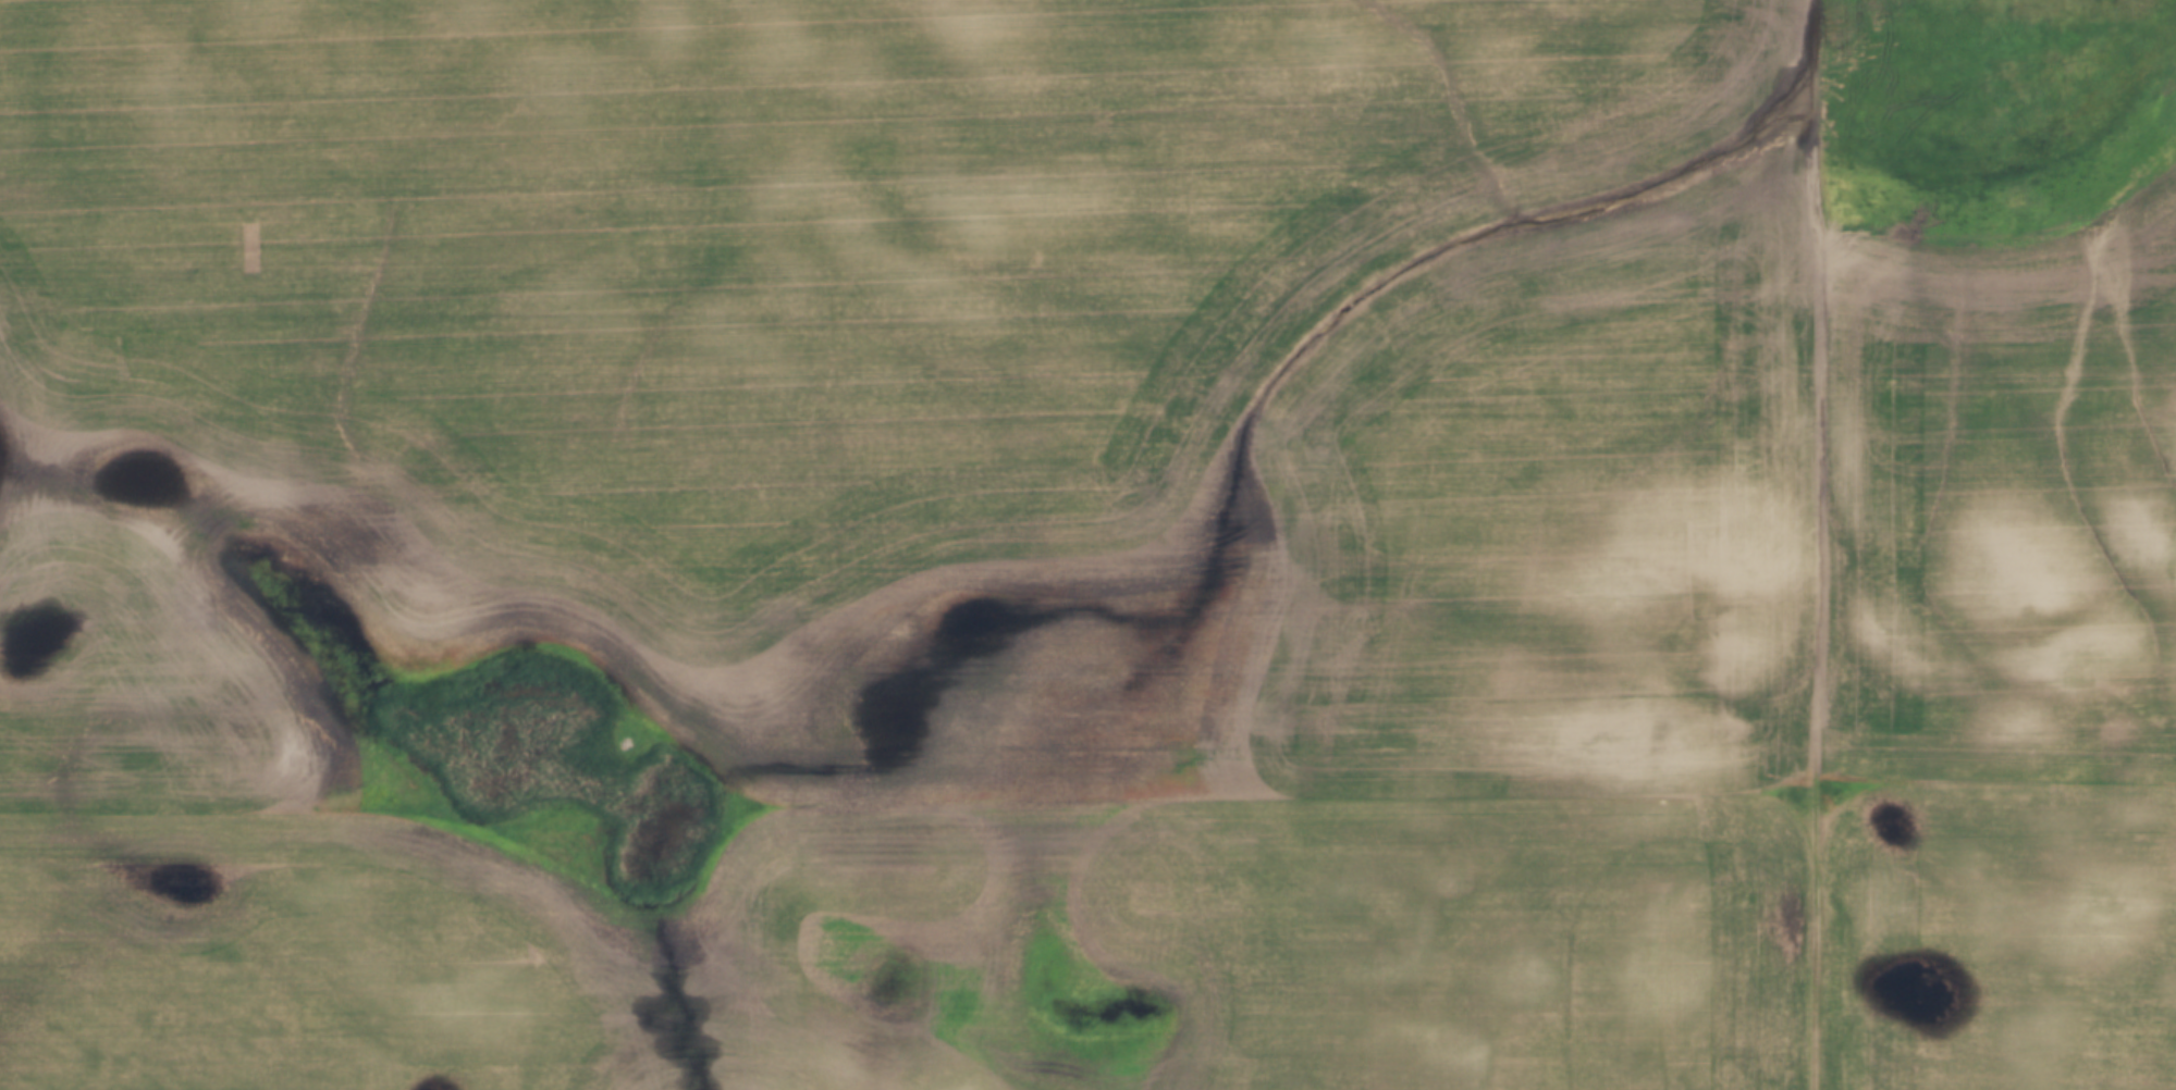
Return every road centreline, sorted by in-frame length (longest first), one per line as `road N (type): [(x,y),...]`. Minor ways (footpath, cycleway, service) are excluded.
road 1 (track): [(1818,1089),(1819,0)]

